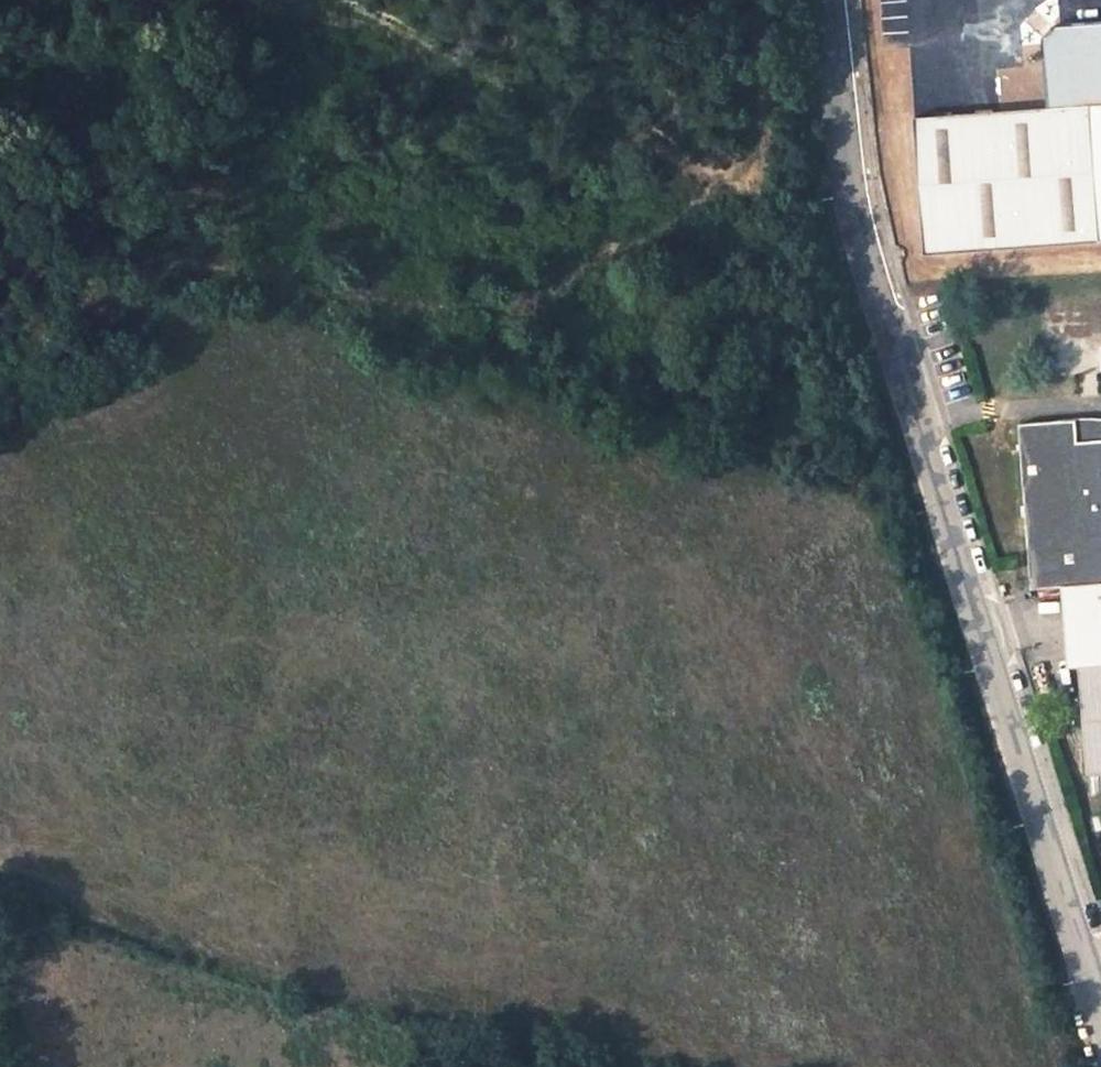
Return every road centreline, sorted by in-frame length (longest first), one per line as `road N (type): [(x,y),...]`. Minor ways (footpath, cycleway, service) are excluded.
road 1 (unclassified): [(840,0),(859,198),(1100,988)]

